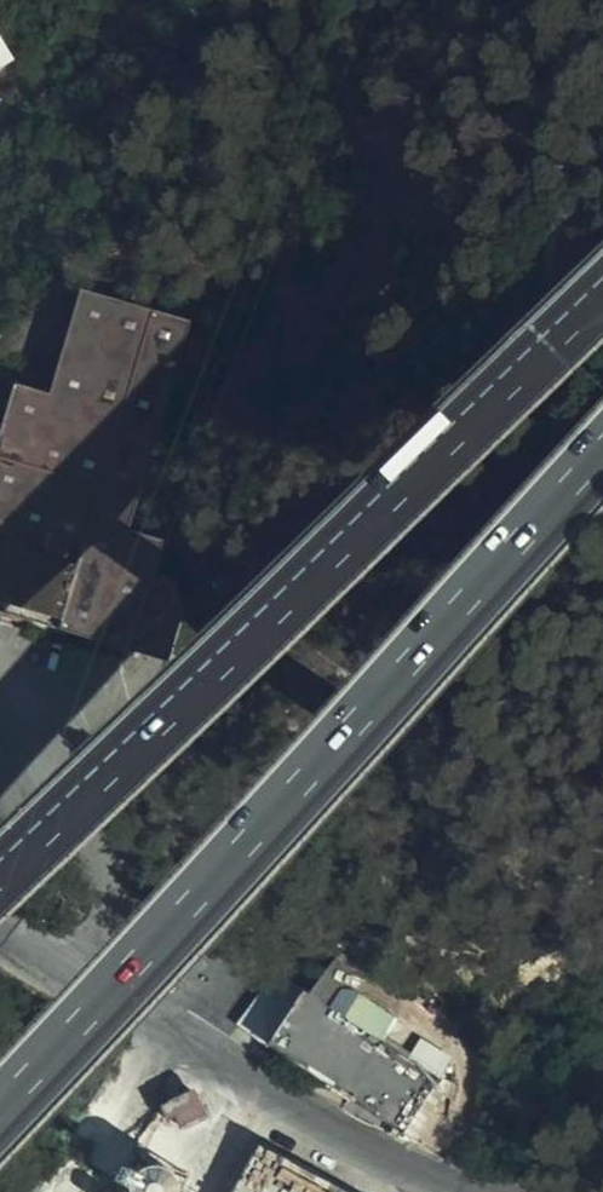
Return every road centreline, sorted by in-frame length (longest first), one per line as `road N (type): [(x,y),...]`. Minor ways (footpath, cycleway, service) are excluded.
road 1 (motorway): [(0,1098),(602,448)]
road 2 (motorway): [(602,294),(0,864)]
road 3 (unclassified): [(0,929),(66,982),(419,1183),(449,1191)]

